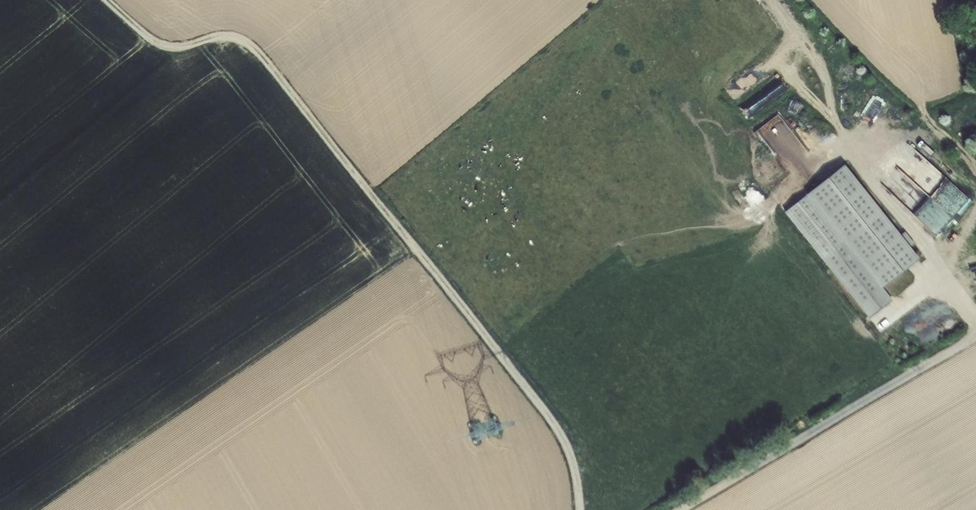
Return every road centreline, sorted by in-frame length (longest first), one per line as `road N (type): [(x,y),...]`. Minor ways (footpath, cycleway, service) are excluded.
road 1 (track): [(107,0),(158,44),(228,37),(265,60),(558,430),(580,509)]
road 2 (track): [(680,509),(975,331)]

